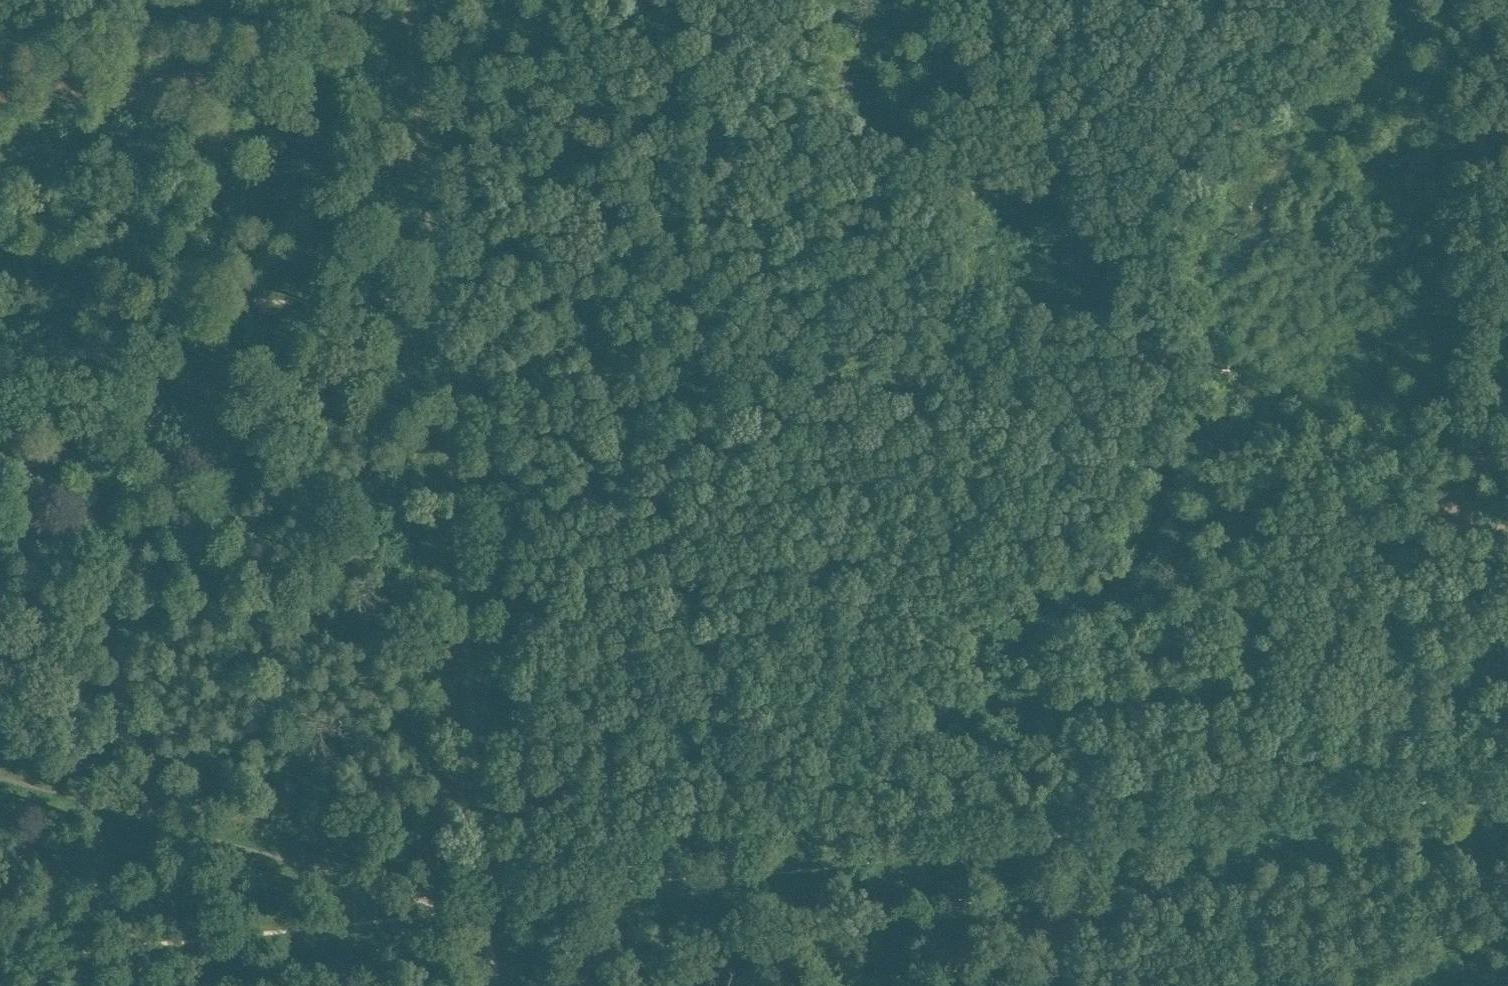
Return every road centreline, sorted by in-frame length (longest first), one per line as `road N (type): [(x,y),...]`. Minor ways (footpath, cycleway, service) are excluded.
road 1 (track): [(1507,794),(483,923)]
road 2 (track): [(422,279),(483,923)]
road 3 (track): [(483,923),(0,973)]
road 4 (track): [(400,0),(422,279)]

